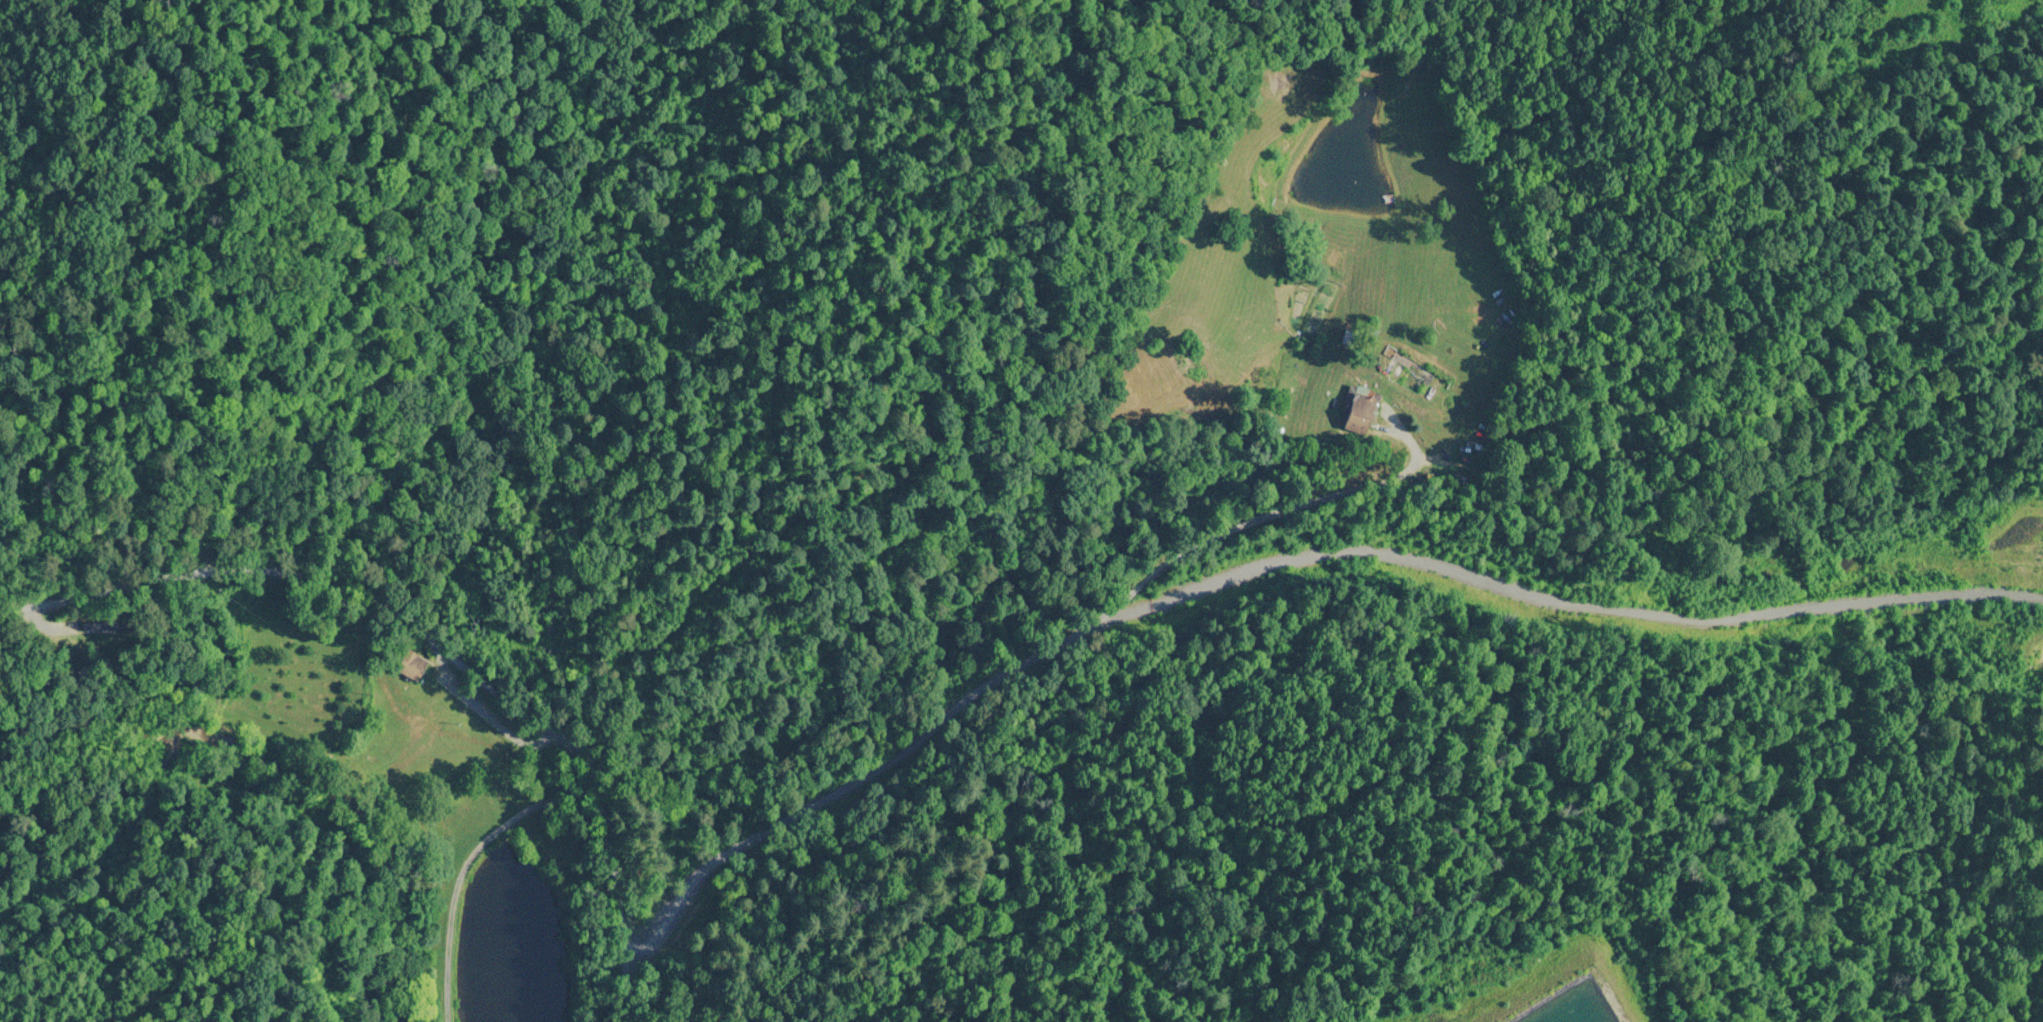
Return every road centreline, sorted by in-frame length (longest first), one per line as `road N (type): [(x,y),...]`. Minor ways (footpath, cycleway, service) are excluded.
road 1 (residential): [(644,1021),(590,740),(458,635),(261,541),(0,579)]

